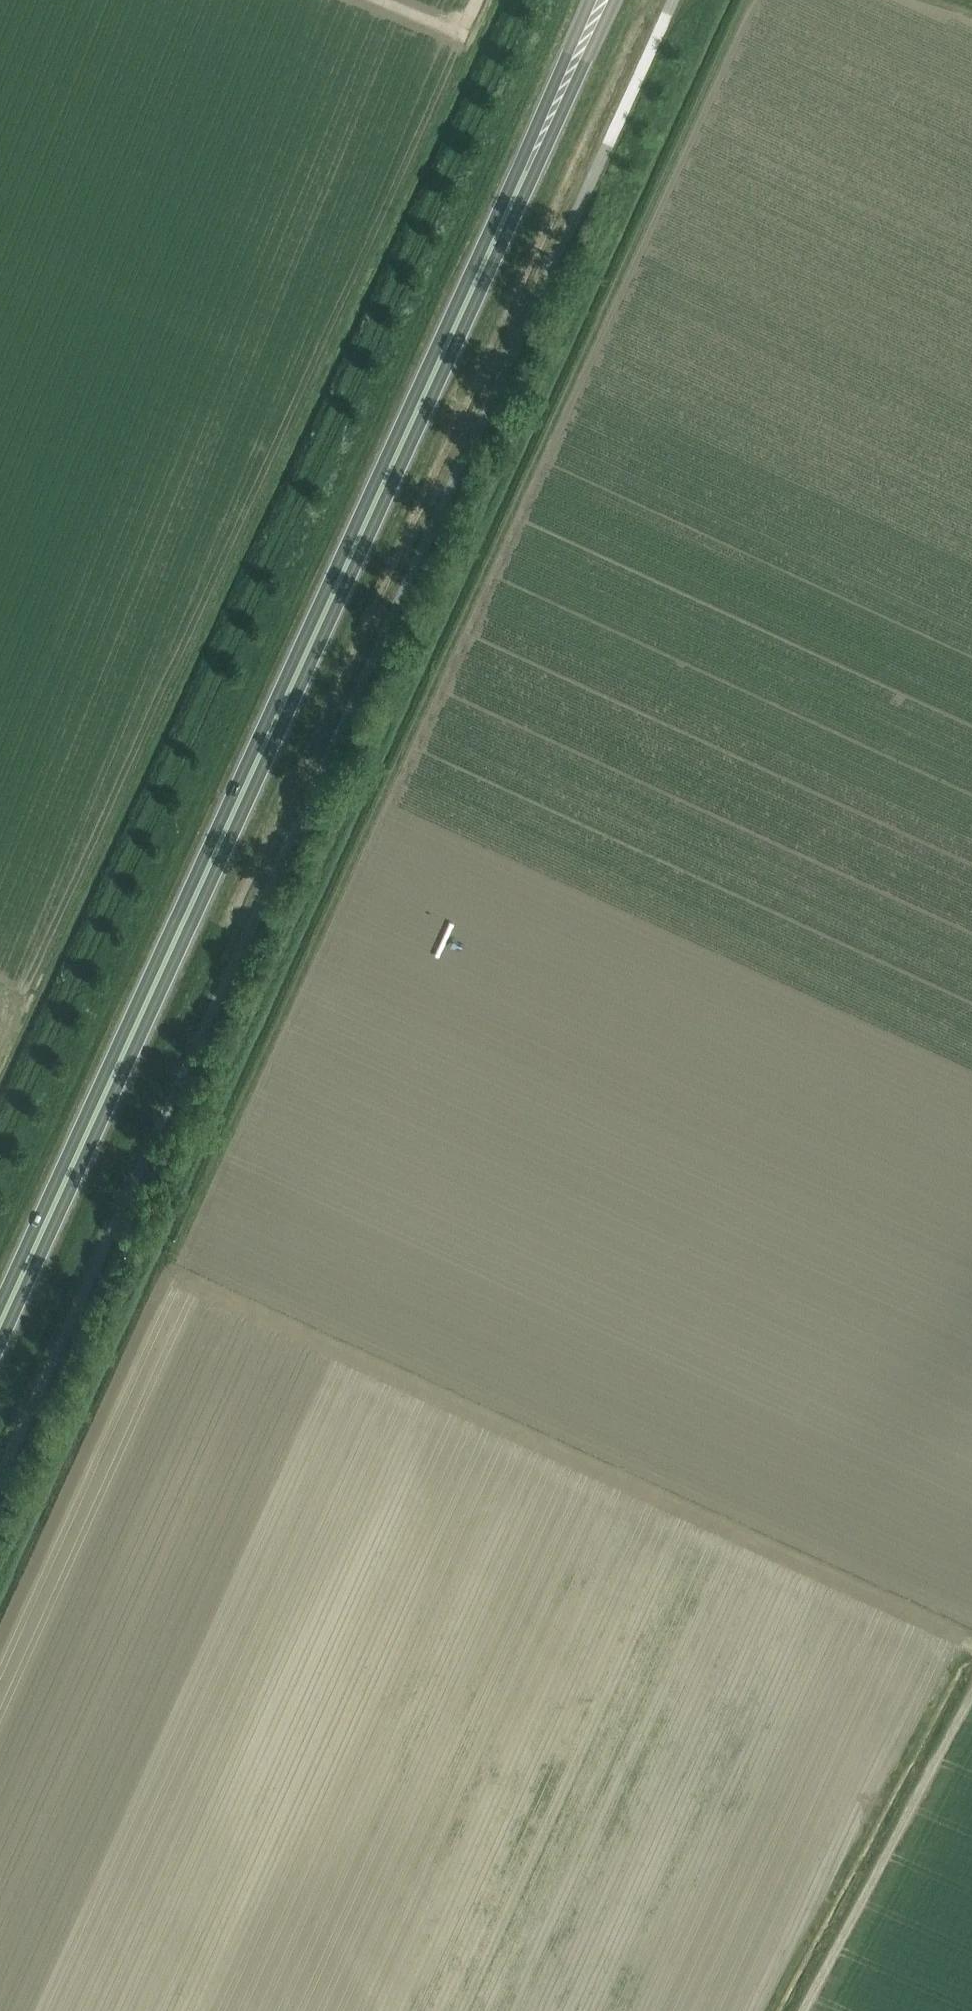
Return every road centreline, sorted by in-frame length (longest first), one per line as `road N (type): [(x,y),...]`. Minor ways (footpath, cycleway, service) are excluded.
road 1 (trunk): [(0,1323),(476,278)]
road 2 (trunk): [(476,278),(618,0)]
road 3 (trunk): [(587,0),(476,278)]

